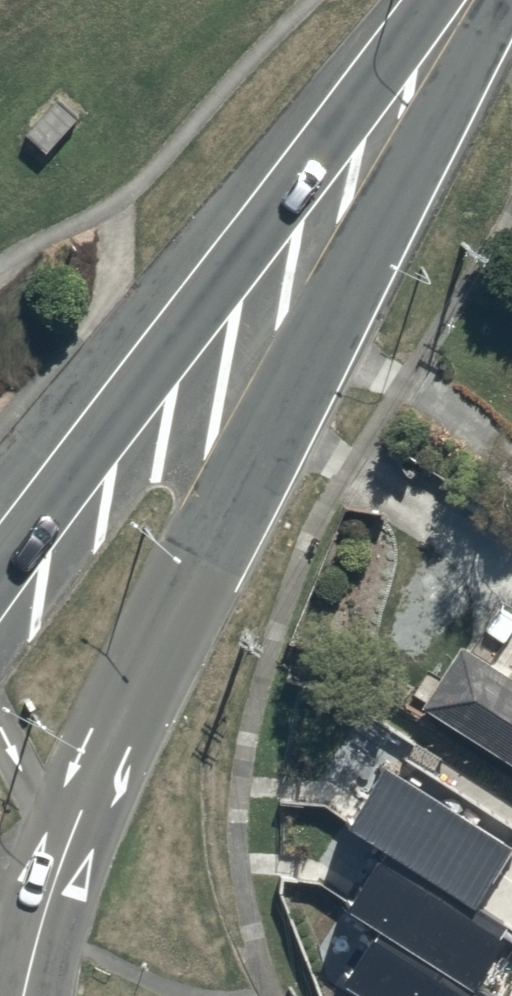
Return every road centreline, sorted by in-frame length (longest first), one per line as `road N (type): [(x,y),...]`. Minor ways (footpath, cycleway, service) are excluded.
road 1 (secondary): [(481,0),(72,832)]
road 2 (secondary): [(0,588),(76,479),(456,0)]
road 3 (secondary): [(72,832),(29,995)]
road 4 (secondary): [(0,733),(35,796),(72,832)]

